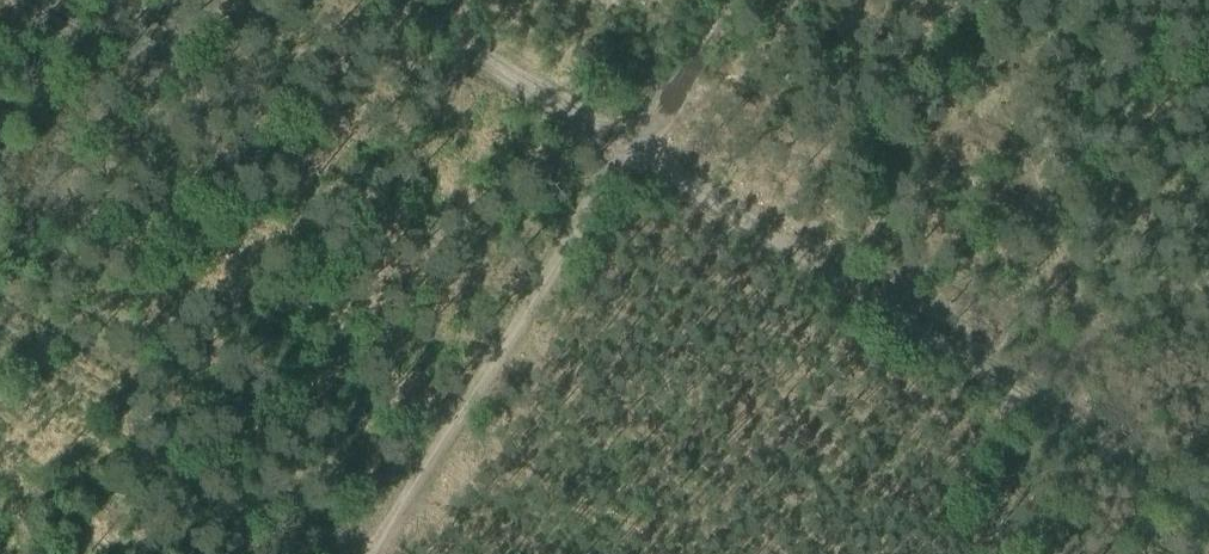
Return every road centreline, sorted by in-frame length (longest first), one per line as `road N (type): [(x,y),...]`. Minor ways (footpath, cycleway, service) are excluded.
road 1 (track): [(1208,517),(634,151)]
road 2 (track): [(371,553),(634,151)]
road 3 (track): [(634,151),(397,0)]
road 4 (track): [(634,151),(730,0)]

